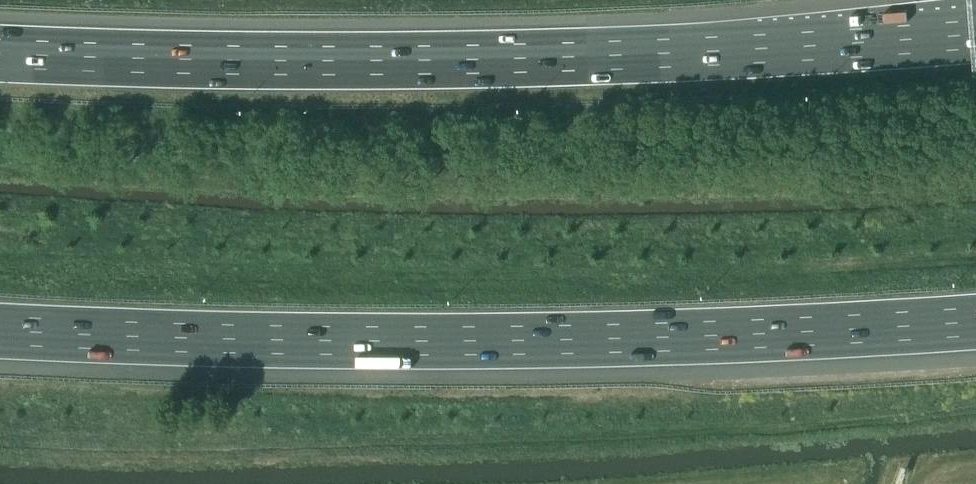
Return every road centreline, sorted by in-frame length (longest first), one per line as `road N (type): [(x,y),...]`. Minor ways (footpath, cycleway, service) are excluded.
road 1 (motorway): [(975,34),(576,58),(0,54)]
road 2 (motorway): [(0,330),(567,339),(975,321)]

